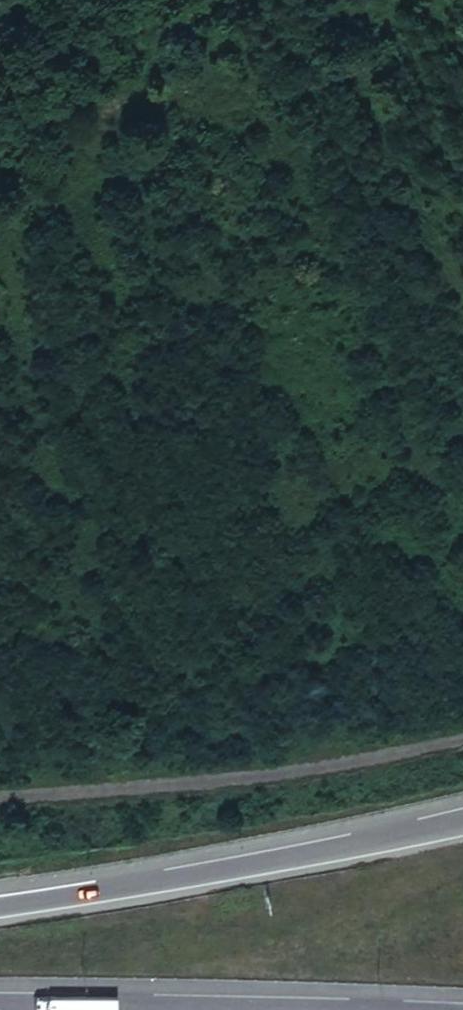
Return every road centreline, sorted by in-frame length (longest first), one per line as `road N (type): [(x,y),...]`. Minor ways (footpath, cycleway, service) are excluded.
road 1 (motorway): [(462,813),(0,899)]
road 2 (track): [(0,801),(161,790),(462,741)]

